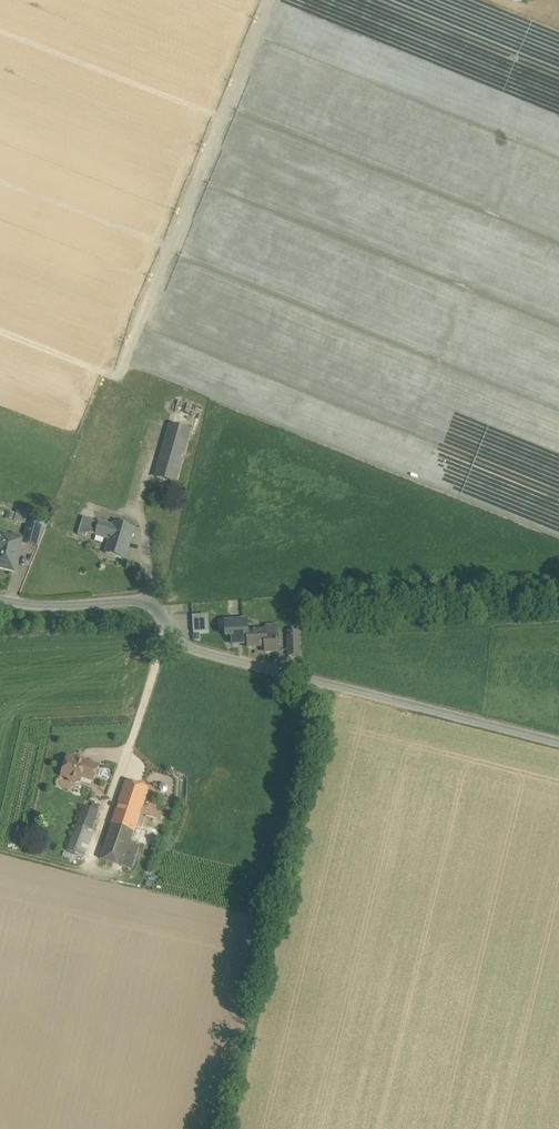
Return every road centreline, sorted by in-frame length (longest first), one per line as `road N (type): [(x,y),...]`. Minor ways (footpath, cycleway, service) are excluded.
road 1 (unclassified): [(558,744),(183,647),(142,598),(0,599)]

